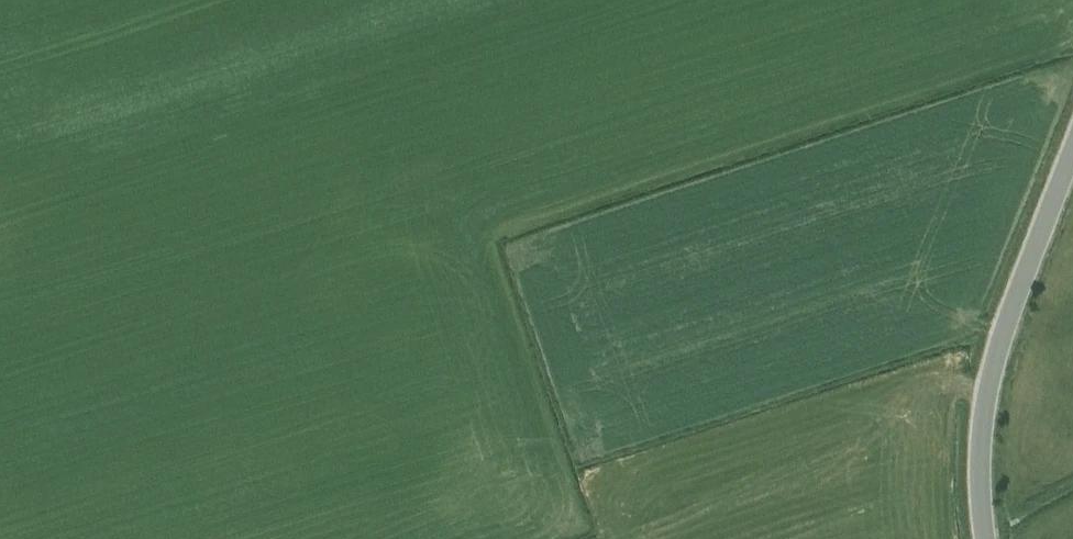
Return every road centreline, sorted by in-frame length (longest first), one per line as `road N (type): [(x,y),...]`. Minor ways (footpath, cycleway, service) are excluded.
road 1 (unclassified): [(989,538),(984,447),(996,374),(1072,174)]

